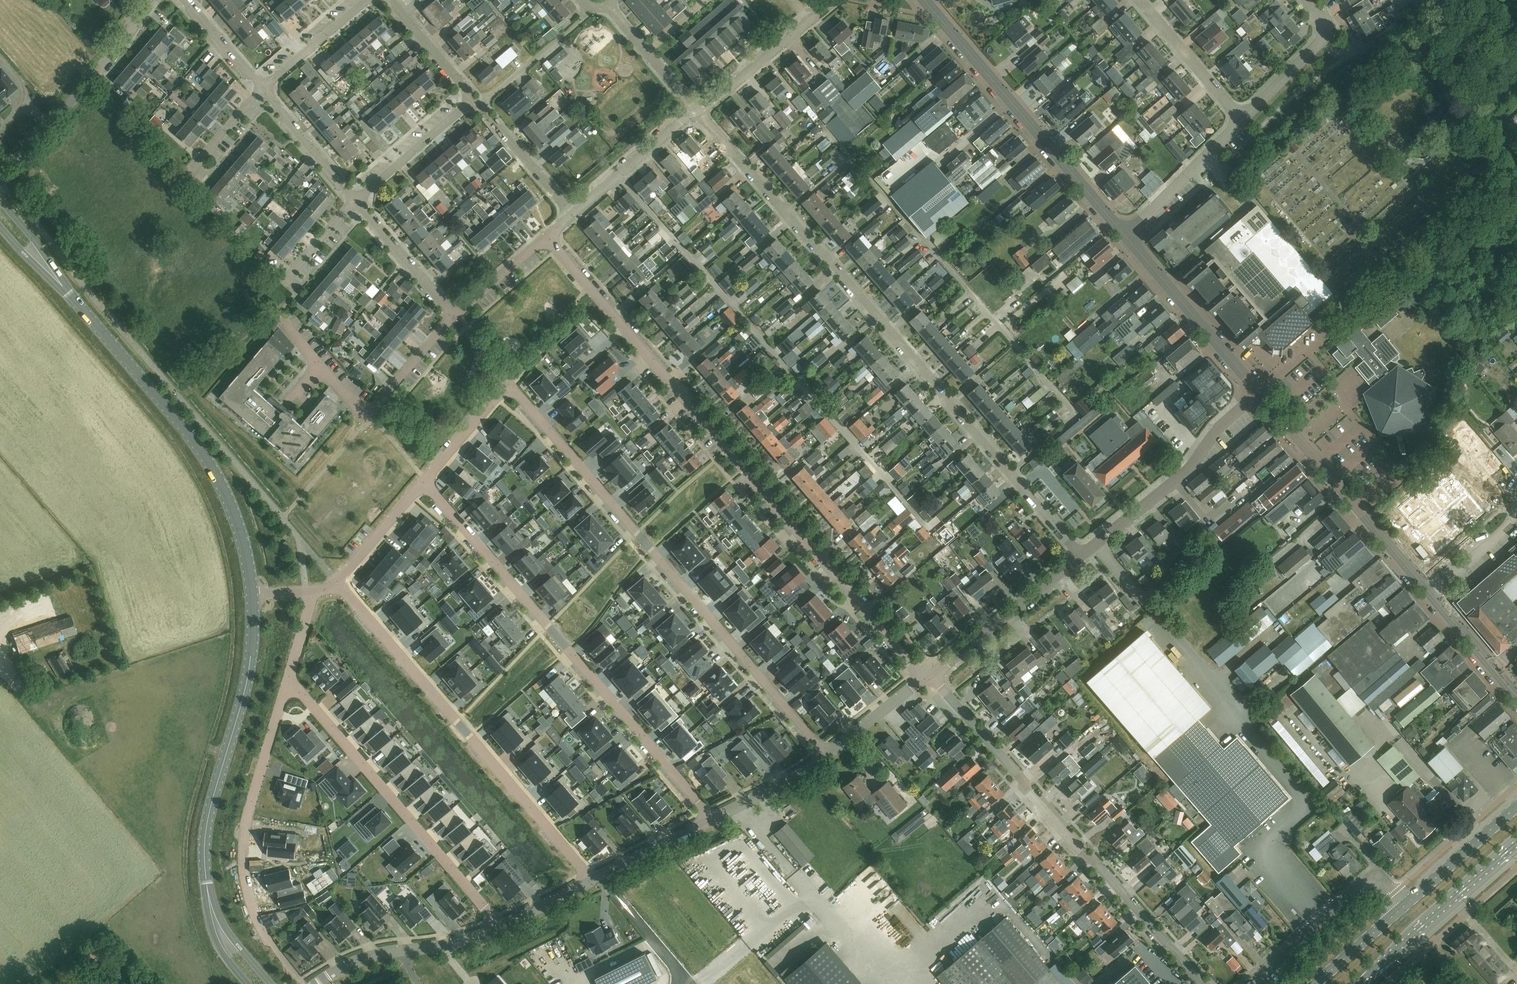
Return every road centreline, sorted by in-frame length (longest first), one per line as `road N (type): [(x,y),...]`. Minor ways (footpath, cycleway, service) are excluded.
road 1 (residential): [(828,757),(515,391),(506,390),(426,482)]
road 2 (residential): [(929,678),(547,239)]
road 3 (residential): [(1012,470),(1073,420),(1069,398),(857,164),(845,165),(789,214)]
road 4 (secondary): [(253,596),(242,537),(213,468),(0,214)]
road 5 (residential): [(426,482),(712,819)]
road 6 (residential): [(1204,983),(929,678)]
road 7 (secondary): [(259,983),(218,926),(205,853),(248,682),(253,596)]
road 8 (residential): [(589,880),(339,583)]
road 9 (residential): [(1012,470),(789,214)]
road 10 (residential): [(289,680),(501,927)]
road 11 (tertiary): [(1126,237),(924,0)]
road 12 (unclassified): [(273,945),(251,900),(245,828),(289,680)]
road 13 (tertiary): [(1434,594),(1260,392)]
road 14 (unclassified): [(1079,556),(1183,473),(1213,430),(1260,392)]
road 15 (unclassified): [(0,177),(98,71),(147,0)]
road 16 (primary): [(1358,983),(1516,844)]
road 17 (unclassified): [(1251,983),(1377,872),(1407,902)]
road 18 (tertiary): [(1260,392),(1126,237)]
road 19 (unclassified): [(929,678),(1079,556)]
road 20 (unclassified): [(319,983),(376,954),(462,944),(501,927)]
road 21 (residential): [(835,0),(697,112)]
road 22 (residential): [(1126,237),(1242,120)]
road 23 (residential): [(697,112),(574,215)]
road 24 (residential): [(358,200),(477,96)]
road 25 (residential): [(1242,120),(1321,42),(1323,25),(1308,0)]
road 26 (residential): [(1242,120),(1142,0)]
road 27 (residential): [(455,316),(358,200)]
road 28 (residential): [(484,105),(592,7)]
road 29 (residential): [(358,200),(265,89)]
road 30 (primary): [(1516,808),(1407,902)]
road 31 (residential): [(574,215),(484,105)]
road 32 (unclassified): [(601,874),(691,983)]
road 33 (residential): [(697,112),(608,4)]
road 34 (residential): [(789,214),(697,112)]
road 35 (unclassified): [(265,89),(369,0)]
road 36 (residential): [(365,417),(455,316)]
road 37 (residential): [(426,482),(339,583)]
road 38 (unclassified): [(712,819),(828,757)]
road 39 (tertiary): [(1516,696),(1434,594)]
road 40 (unclassified): [(828,757),(929,678)]
road 41 (residential): [(477,96),(395,0)]
road 42 (residential): [(1434,594),(1510,525),(1516,503)]
road 43 (unclassified): [(601,874),(712,819)]
road 44 (primary): [(1407,902),(1315,983)]
road 45 (residential): [(265,89),(183,0)]
road 46 (residential): [(455,316),(547,239)]

